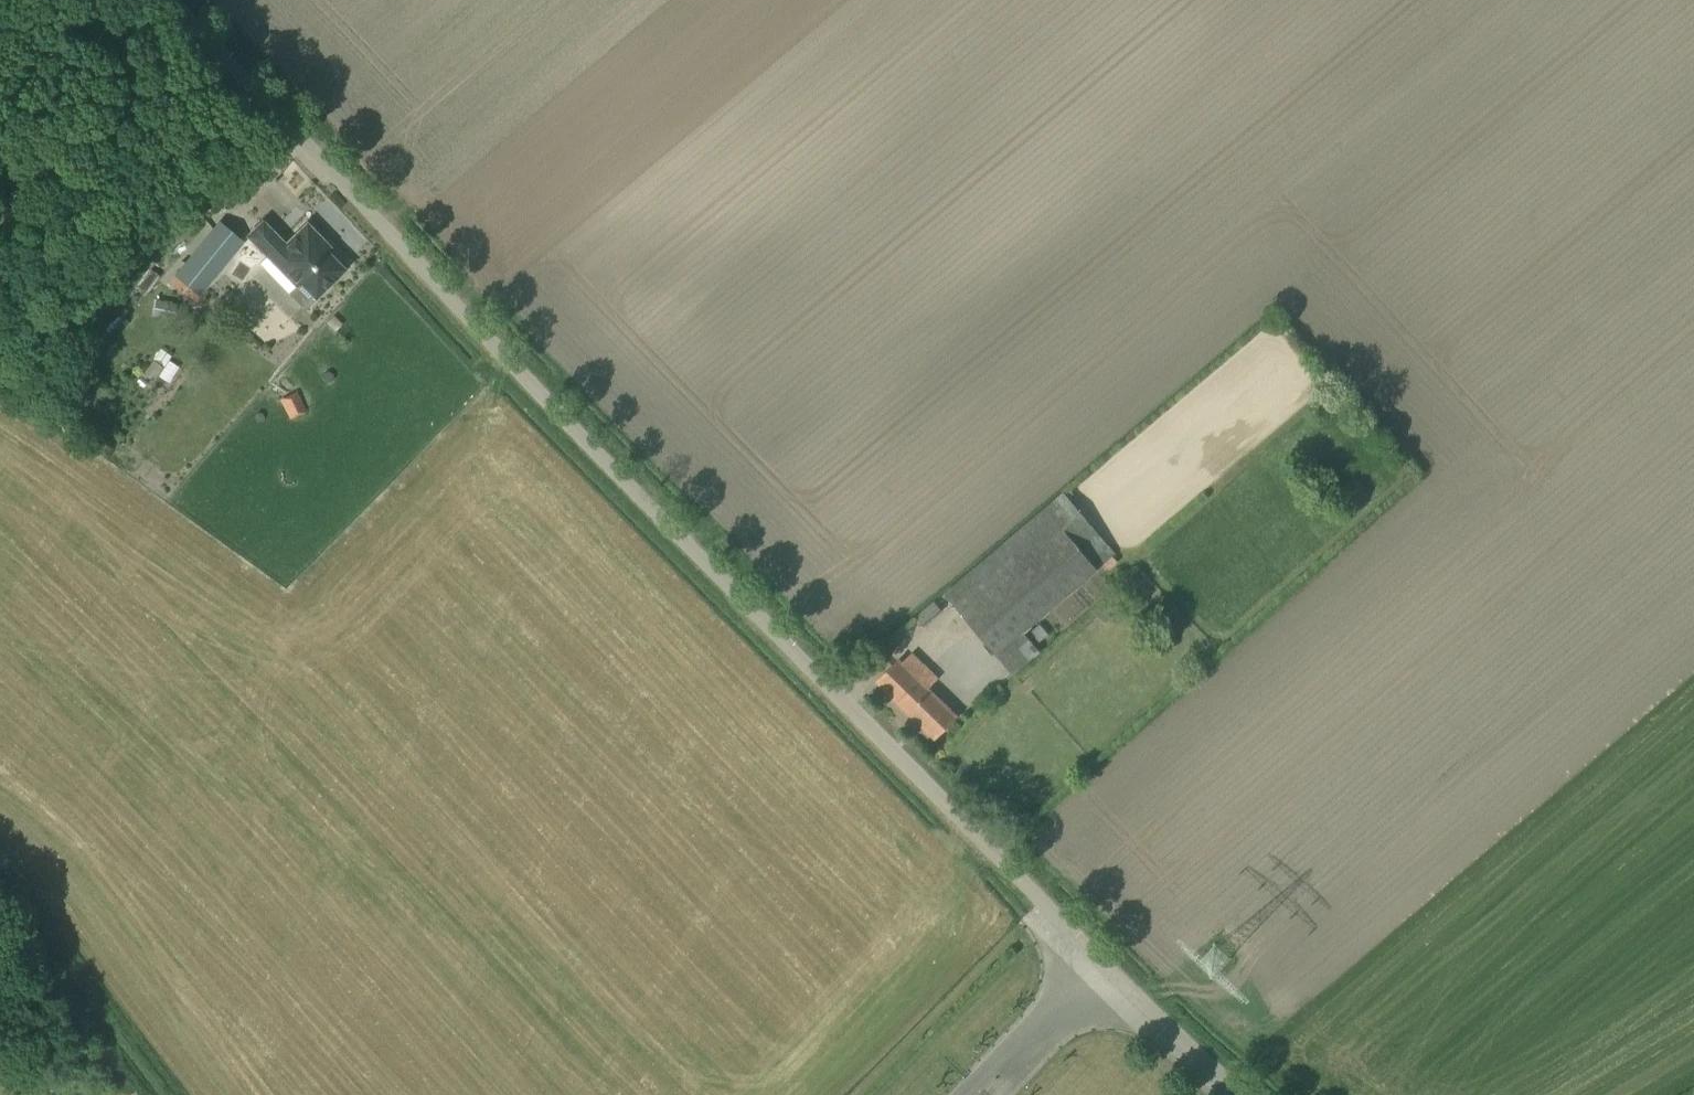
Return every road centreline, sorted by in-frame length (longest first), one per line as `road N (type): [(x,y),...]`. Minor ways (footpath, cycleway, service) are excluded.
road 1 (unclassified): [(1250,1094),(1139,997),(170,0)]

